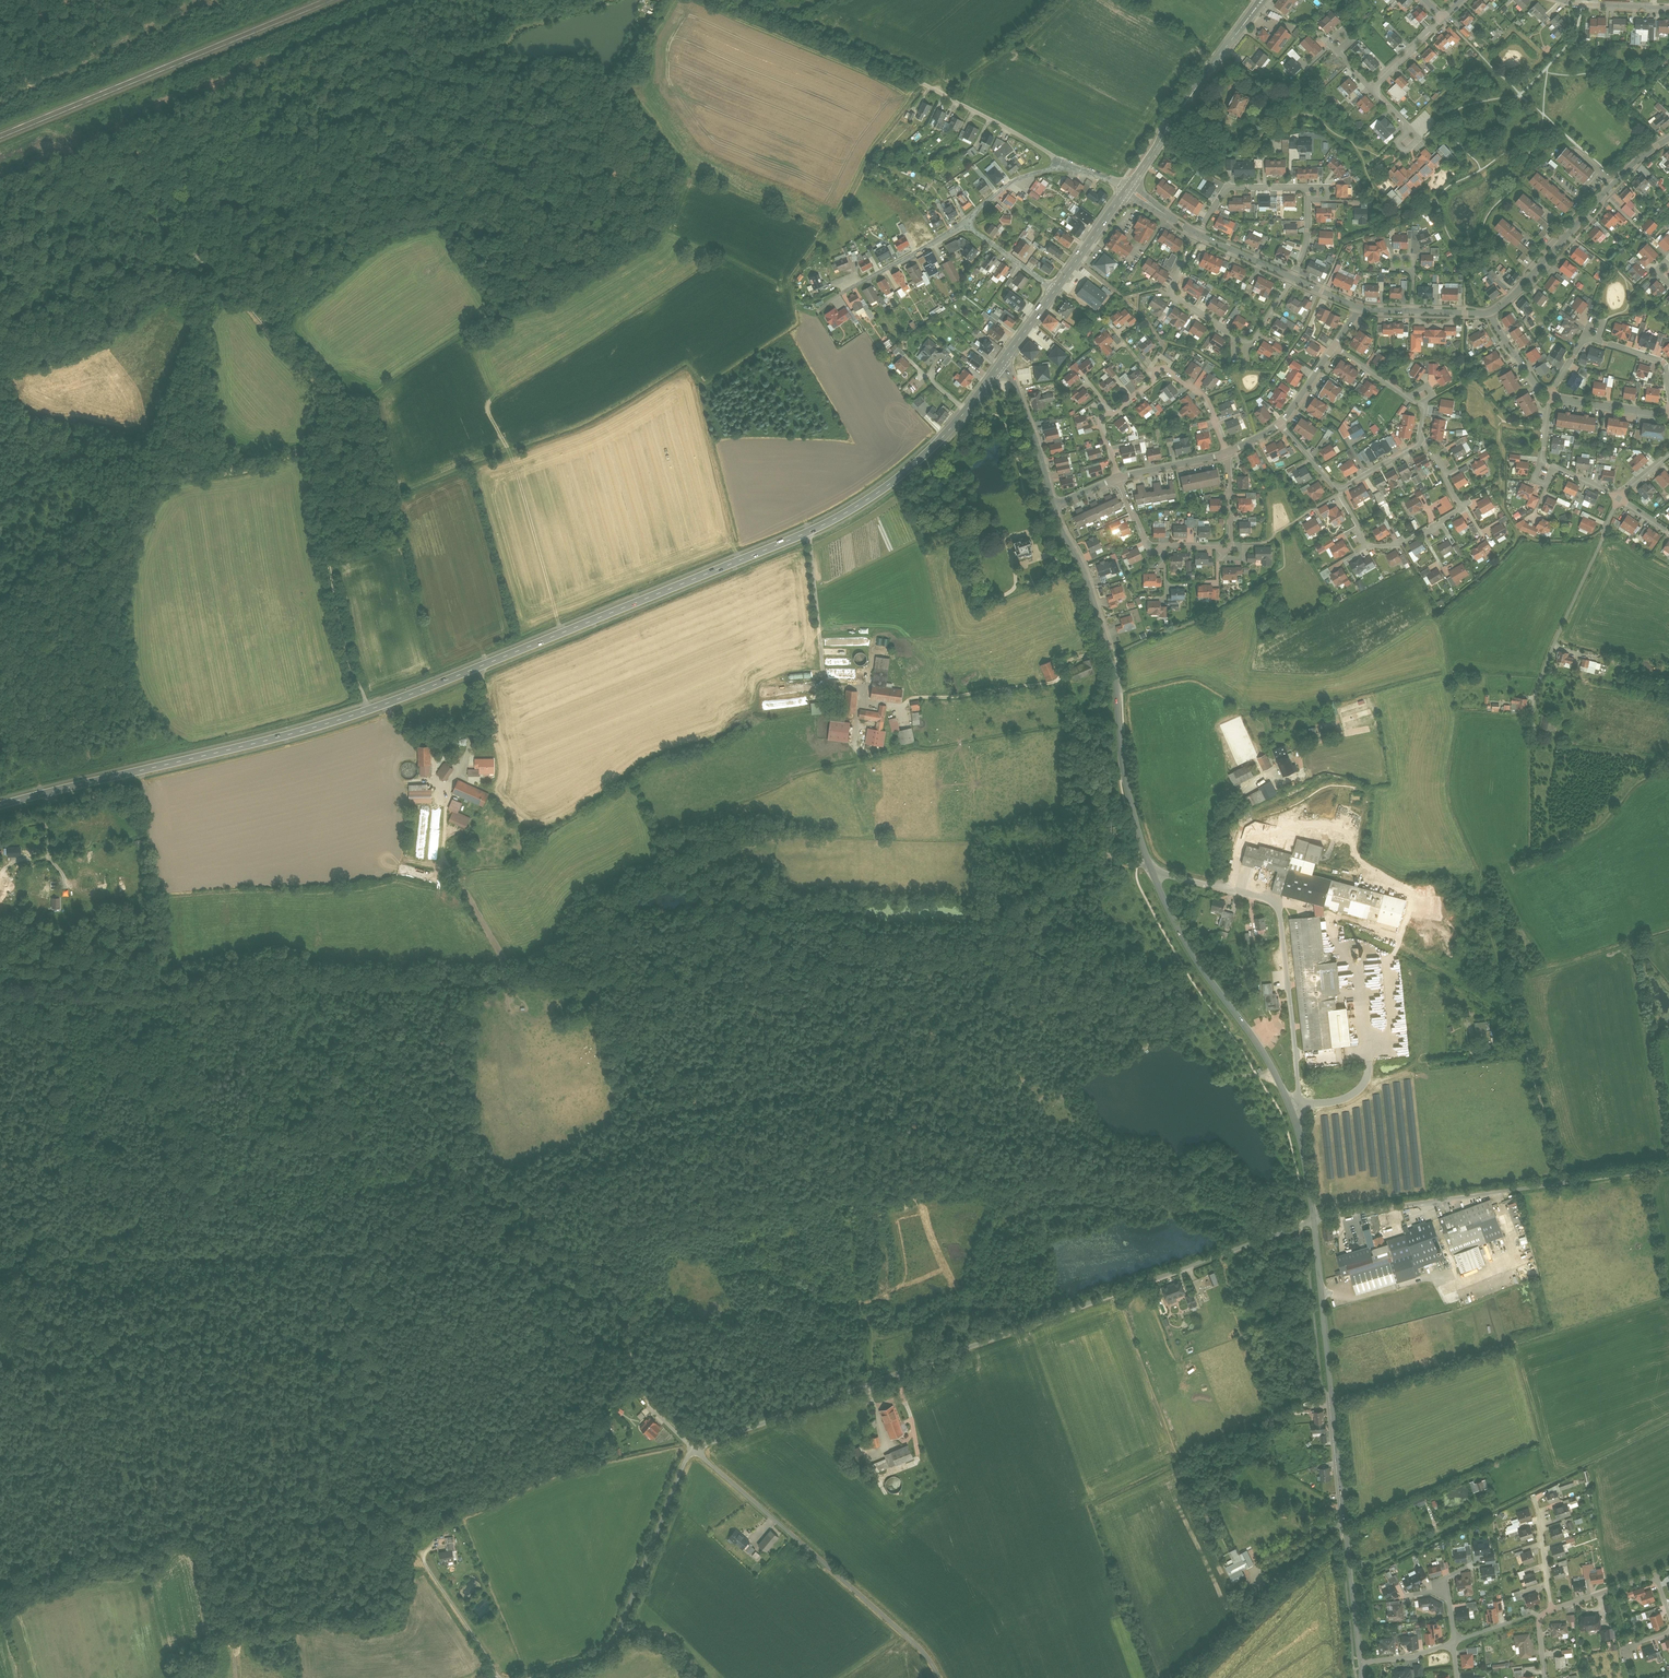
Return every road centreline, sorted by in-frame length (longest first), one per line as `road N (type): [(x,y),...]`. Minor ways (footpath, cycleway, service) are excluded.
road 1 (secondary): [(967,410),(914,466),(849,512),(563,634),(290,735),(0,807)]
road 2 (residential): [(1315,1220),(1297,1120),(1268,1058),(1180,929),(1153,870),(1124,771),(1113,655),(1052,505)]
road 3 (residential): [(696,1448),(1315,1220)]
road 4 (track): [(470,987),(0,1013)]
road 5 (residential): [(1363,1663),(1315,1220)]
road 6 (track): [(370,711),(349,660),(308,446),(321,402),(255,314)]
road 7 (track): [(978,975),(977,938),(778,939),(598,975)]
road 8 (track): [(468,1194),(509,1205),(623,1299),(635,1382),(696,1448)]
road 9 (residential): [(1668,1168),(1315,1220)]
road 10 (residential): [(940,1677),(921,1648),(696,1448)]
road 11 (residential): [(525,1677),(588,1662),(622,1631),(696,1448)]
road 12 (track): [(563,634),(479,349)]
road 13 (track): [(1029,1208),(993,1241),(987,1293),(900,1333),(871,1335),(873,1384)]
road 14 (track): [(1279,908),(1320,910),(1382,930),(1516,1011)]
road 15 (residential): [(1488,312),(1616,180),(1668,137)]
road 16 (track): [(1268,1237),(1212,1211),(1029,1208)]
road 17 (residential): [(1227,452),(1225,546),(1151,546),(1118,477)]
road 18 (residential): [(1341,488),(1365,543),(1400,544),(1462,509),(1421,444)]
road 19 (residential): [(1118,477),(1102,425),(1168,373),(1205,397),(1227,452)]
road 20 (residential): [(1293,277),(1255,338),(1237,339),(1171,289),(1197,234)]
road 21 (secondary): [(1131,185),(1262,0)]
road 22 (residential): [(1197,234),(1225,189),(1305,188),(1305,248),(1293,277)]
road 23 (track): [(724,0),(930,88)]
road 24 (track): [(1668,1148),(1632,939)]
road 25 (track): [(1475,871),(1527,1045),(1520,1054)]
road 26 (residential): [(930,88),(1071,168)]
road 27 (residential): [(1052,505),(1002,363)]
road 28 (residential): [(1619,498),(1543,462),(1550,396)]
road 29 (residential): [(1334,346),(1423,407),(1421,444)]
road 30 (track): [(308,446),(238,474),(172,485)]
road 31 (track): [(1526,1049),(1564,1183)]
road 32 (track): [(501,1677),(425,1561)]
road 33 (residential): [(844,291),(965,224)]
road 34 (secondary): [(1129,188),(1055,290)]
road 35 (residential): [(965,224),(1011,182),(1071,168)]
road 36 (residential): [(1550,396),(1668,413)]

